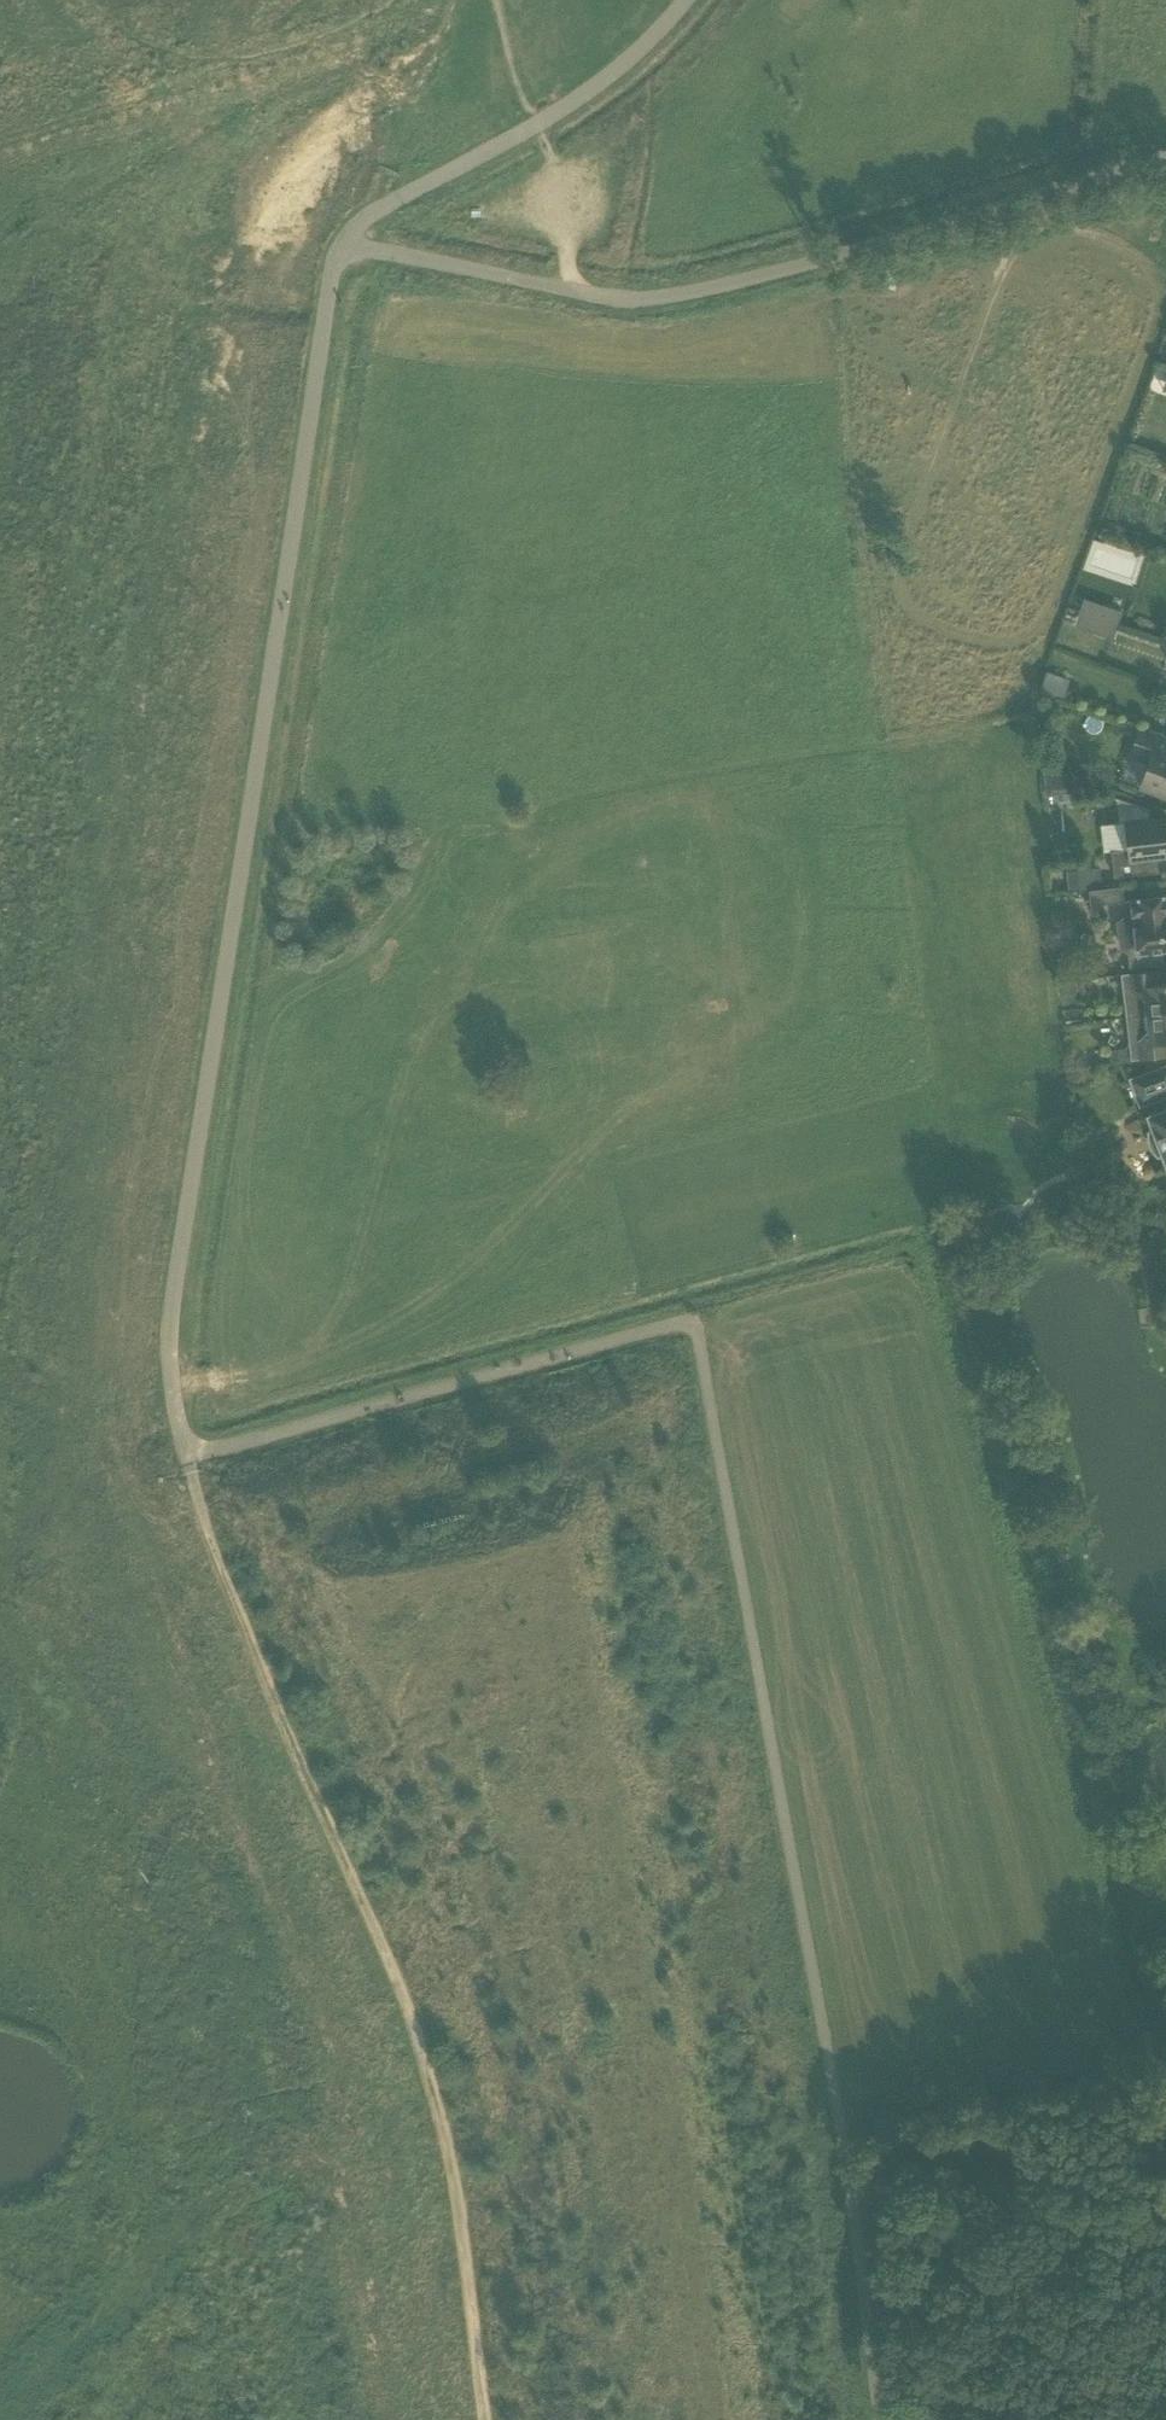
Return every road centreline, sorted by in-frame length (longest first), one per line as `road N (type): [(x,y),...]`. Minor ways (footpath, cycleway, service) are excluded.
road 1 (unclassified): [(484,2419),(450,2160),(425,2048),(314,1798),(190,1476),(168,1385),(167,1310),(335,247)]
road 2 (residential): [(335,247),(615,298),(678,297),(1165,160)]

